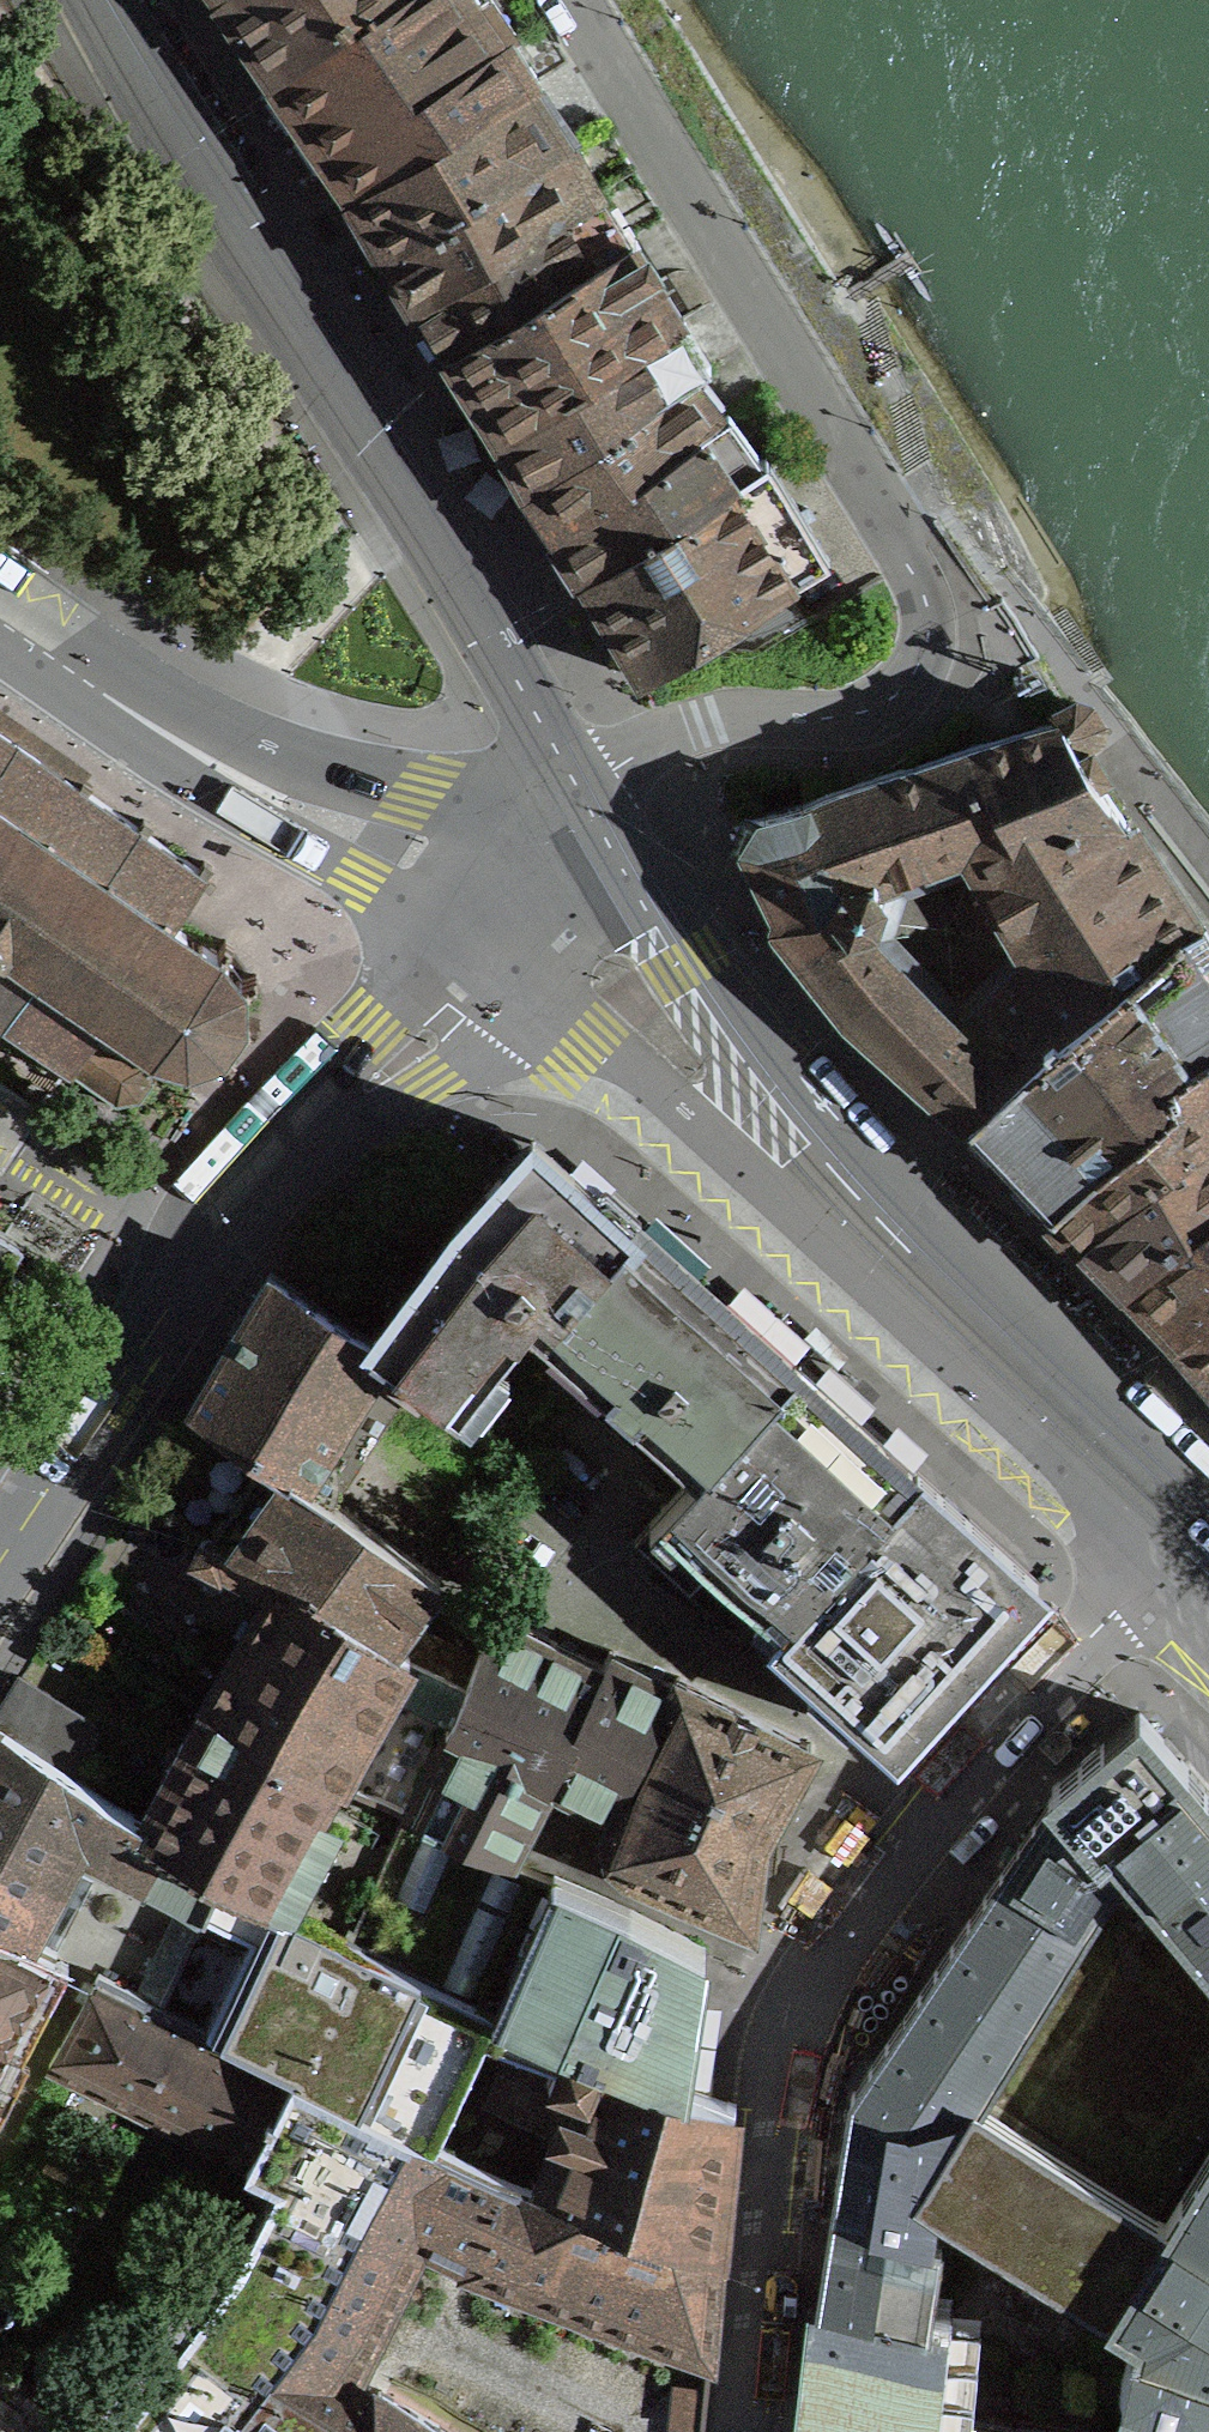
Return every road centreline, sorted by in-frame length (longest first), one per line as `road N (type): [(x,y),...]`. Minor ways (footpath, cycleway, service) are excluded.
road 1 (residential): [(590,810),(646,755),(703,726),(871,711),(903,696),(921,675),(933,631),(918,580),(573,0)]
road 2 (residential): [(745,2431),(779,2078),(796,2015),(941,1804),(1186,1522)]
road 3 (residential): [(590,810),(401,1049),(195,1256),(0,1560)]
road 4 (residential): [(590,810),(93,0)]
road 5 (residential): [(1186,1522),(970,1317),(821,1161),(702,1001),(590,810)]
road 6 (residential): [(0,621),(188,745),(284,796),(380,834),(433,842),(509,835),(590,810)]

